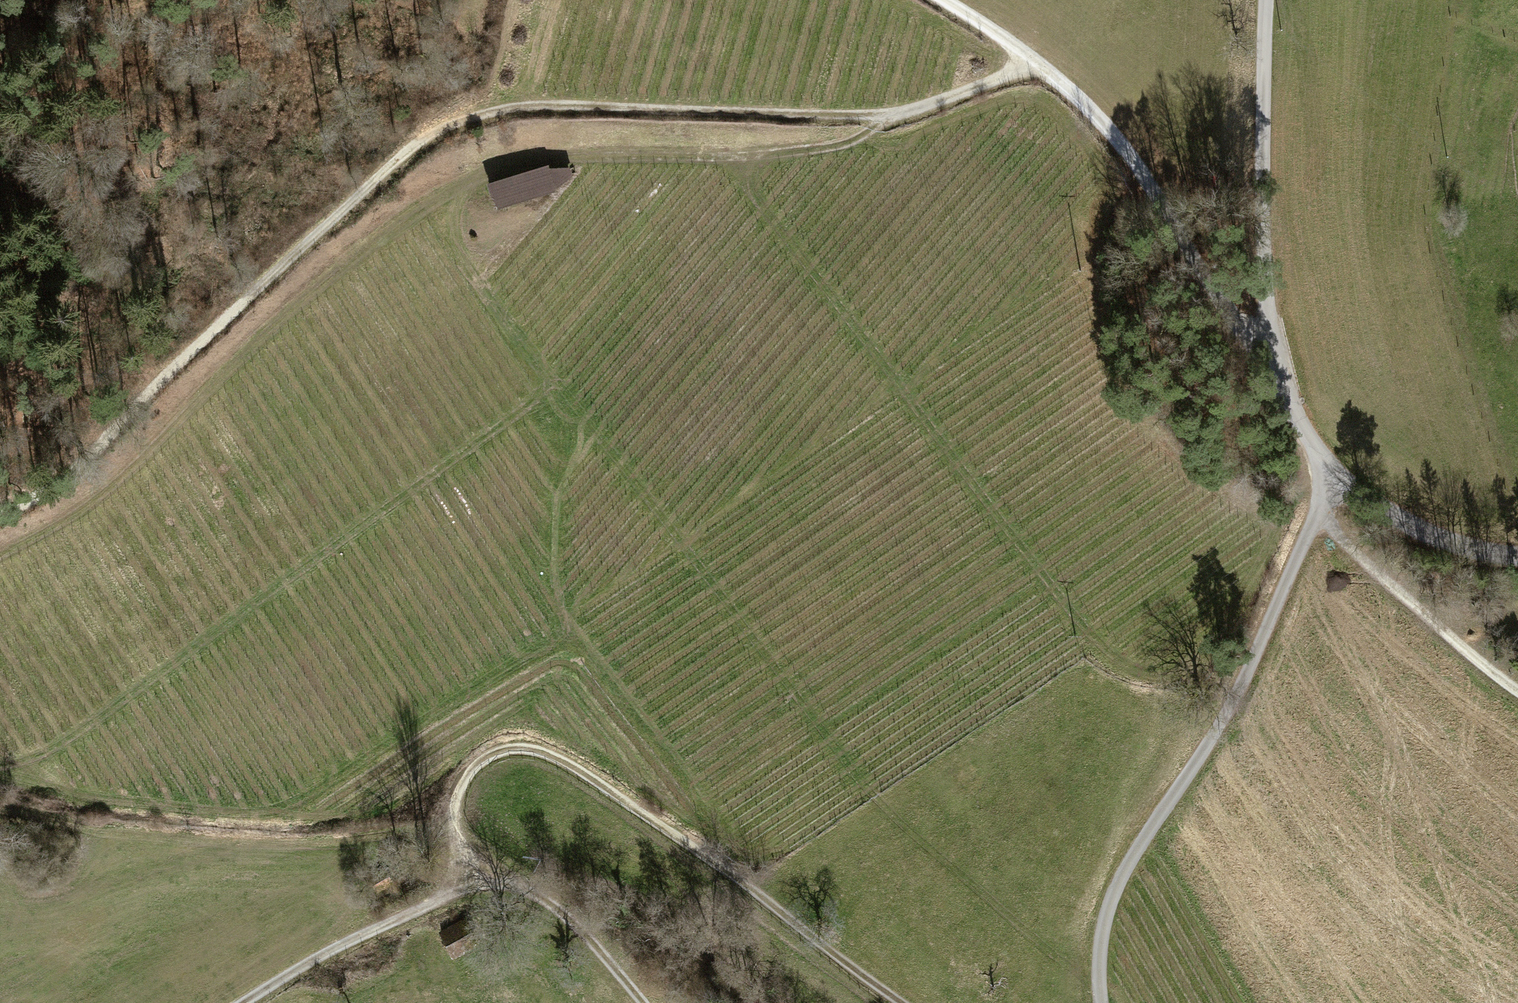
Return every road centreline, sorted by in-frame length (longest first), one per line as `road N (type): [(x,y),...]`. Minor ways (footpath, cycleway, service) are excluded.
road 1 (track): [(1032,58),(1014,73),(897,114),(529,106),(461,122),(397,161),(88,453),(0,510)]
road 2 (track): [(897,114),(842,143),(775,153),(558,157),(466,180),(336,266),(104,493),(0,548)]
road 3 (track): [(905,1002),(577,769),(534,751),(498,749),(475,765),(457,797),(458,828),(504,874),(575,919),(645,1002)]
road 4 (unclassified): [(1342,477),(1303,543),(1245,676),(1119,884),(1103,939),(1103,1002)]
road 5 (track): [(458,828),(363,837),(175,832),(0,807)]
road 6 (track): [(1279,366),(1234,325),(1136,164),(1032,58)]
road 7 (unclassified): [(1265,0),(1264,269),(1279,366)]
road 8 (track): [(504,874),(328,949),(240,1002)]
road 9 (track): [(1517,690),(1320,513)]
road 10 (unclassified): [(1517,554),(1420,528),(1342,477)]
road 11 (unclassified): [(1342,477),(1311,442),(1279,366)]

